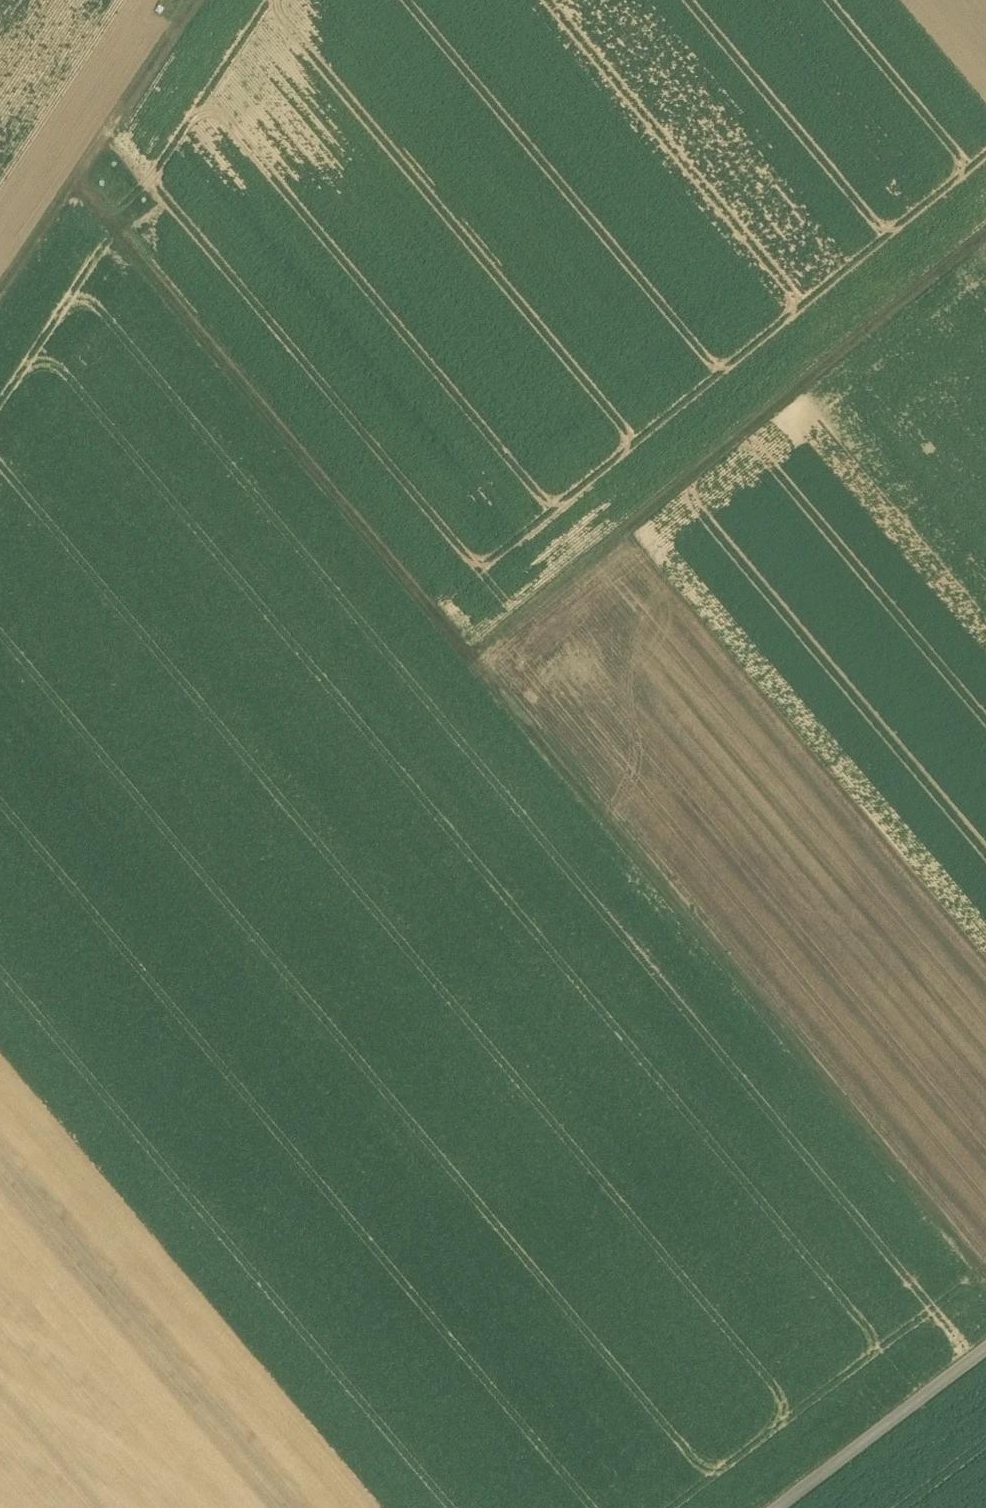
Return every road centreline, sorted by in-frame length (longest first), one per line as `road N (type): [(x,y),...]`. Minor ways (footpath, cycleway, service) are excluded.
road 1 (track): [(89,189),(985,1277)]
road 2 (track): [(475,663),(985,238)]
road 3 (track): [(0,322),(210,0)]
road 4 (track): [(776,1507),(985,1347)]

